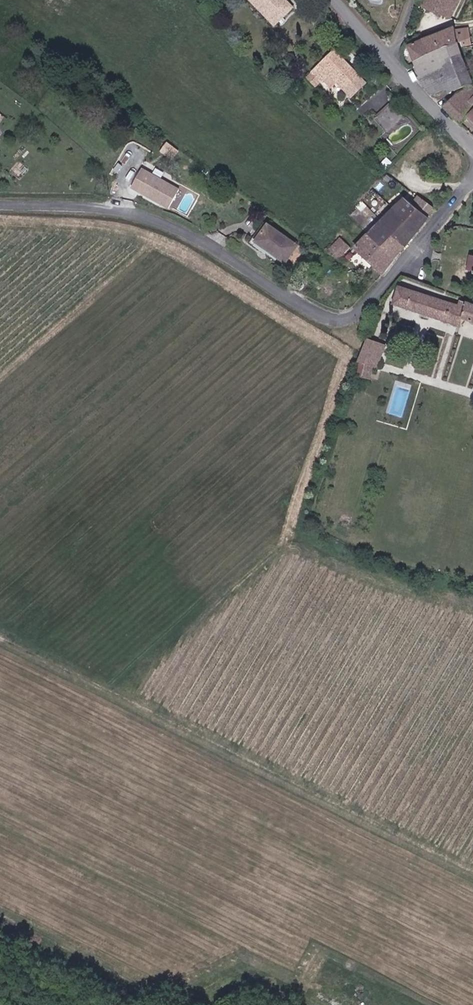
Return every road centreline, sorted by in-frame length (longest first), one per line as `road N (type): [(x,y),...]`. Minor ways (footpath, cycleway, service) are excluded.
road 1 (unclassified): [(0,205),(138,213),(337,320),(355,317),(472,178)]

